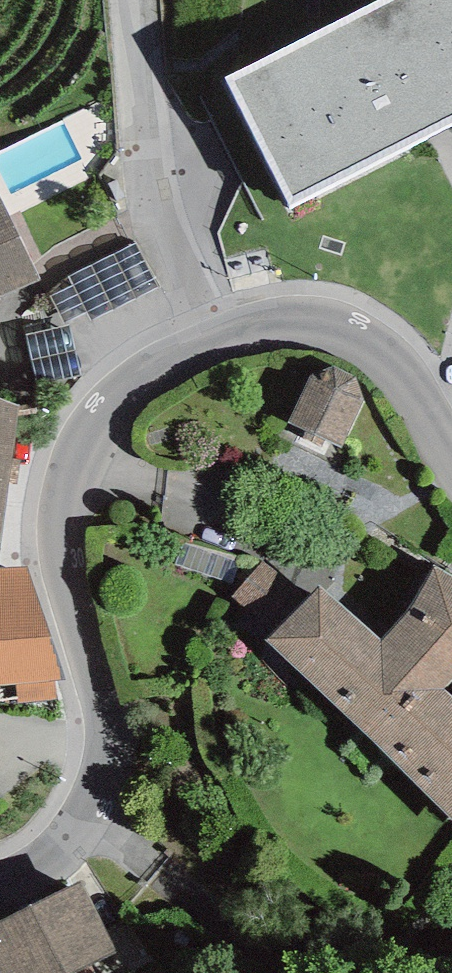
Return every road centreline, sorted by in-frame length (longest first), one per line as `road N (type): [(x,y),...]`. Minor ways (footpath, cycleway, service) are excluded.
road 1 (unclassified): [(0,884),(62,852),(97,802),(109,742),(66,564),(65,510),(78,466),(128,387),(214,338)]
road 2 (unclassified): [(214,338),(154,202),(134,0)]
road 3 (unclassified): [(451,446),(391,348),(351,322),(288,311),(214,338)]

